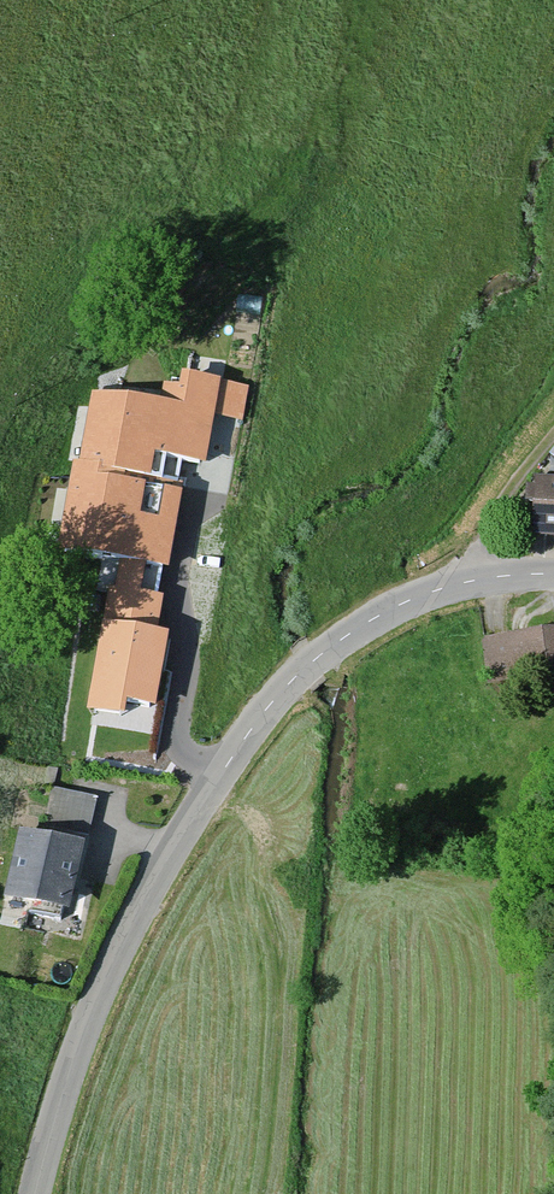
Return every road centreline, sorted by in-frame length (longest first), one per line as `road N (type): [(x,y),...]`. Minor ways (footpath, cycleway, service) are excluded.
road 1 (unclassified): [(553,574),(417,596),(356,630),(289,685),(204,797),(132,927),(77,1057),(40,1193)]
road 2 (track): [(469,582),(485,522),(553,425)]

